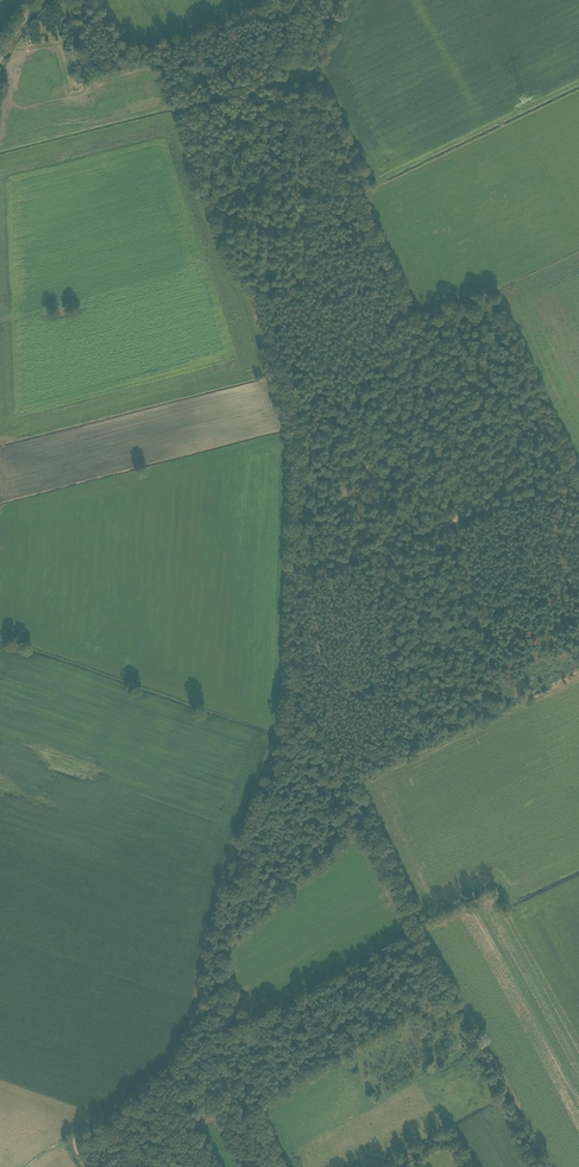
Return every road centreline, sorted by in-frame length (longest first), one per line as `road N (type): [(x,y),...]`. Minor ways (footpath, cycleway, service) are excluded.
road 1 (track): [(95,0),(130,51),(247,16),(275,21),(286,42),(309,168),(302,284),(271,289),(258,305),(297,456),(281,735),(194,1014),(152,1077),(76,1135),(85,1166)]
road 2 (track): [(512,707),(410,317),(351,195),(309,168)]
road 3 (track): [(292,584),(572,473)]

